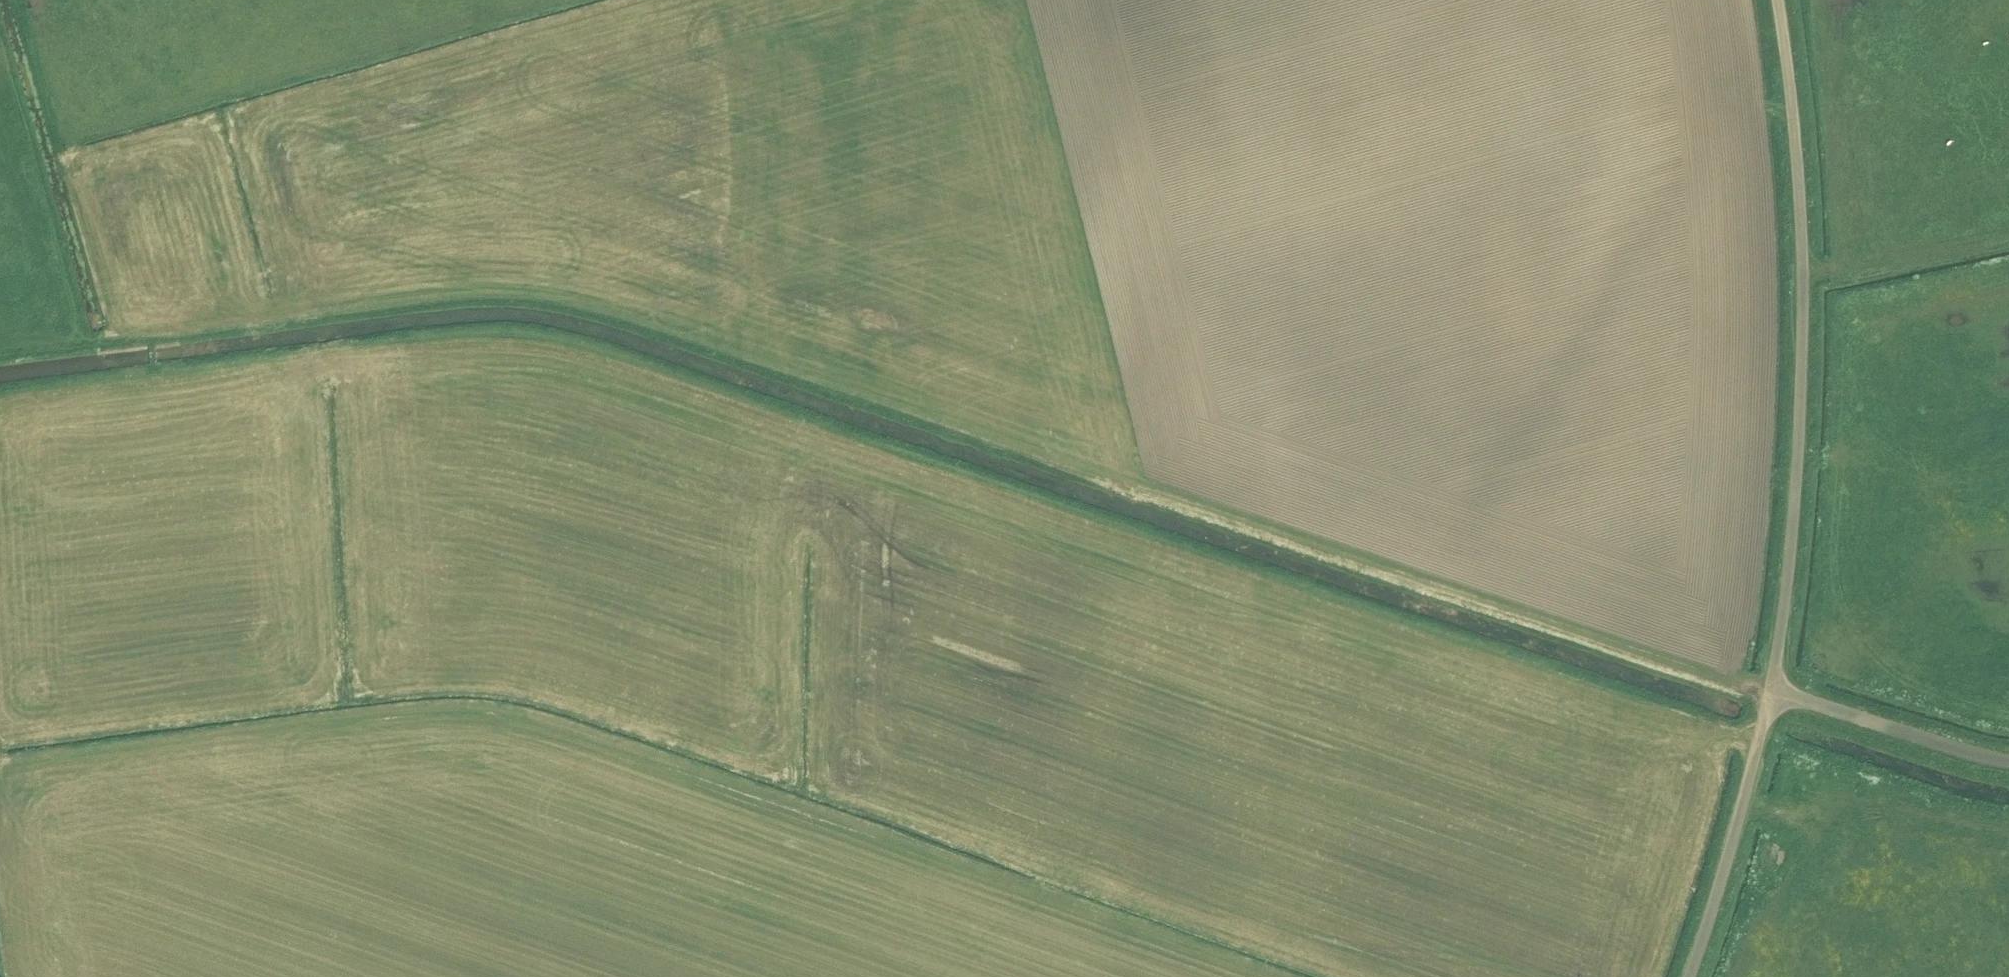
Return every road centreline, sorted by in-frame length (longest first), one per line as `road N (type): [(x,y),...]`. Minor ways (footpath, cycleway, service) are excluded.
road 1 (unclassified): [(1772,691),(1802,372),(1794,123),(1777,0)]
road 2 (unclassified): [(1690,976),(1772,691)]
road 3 (unclassified): [(1772,691),(2008,760)]

